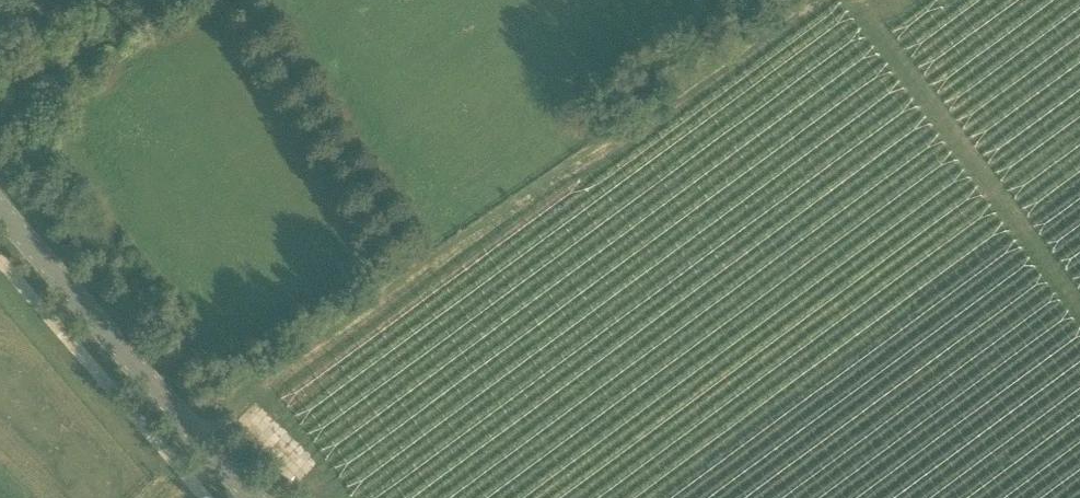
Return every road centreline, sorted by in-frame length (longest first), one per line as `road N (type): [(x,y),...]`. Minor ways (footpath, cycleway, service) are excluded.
road 1 (tertiary): [(251,497),(0,212)]

